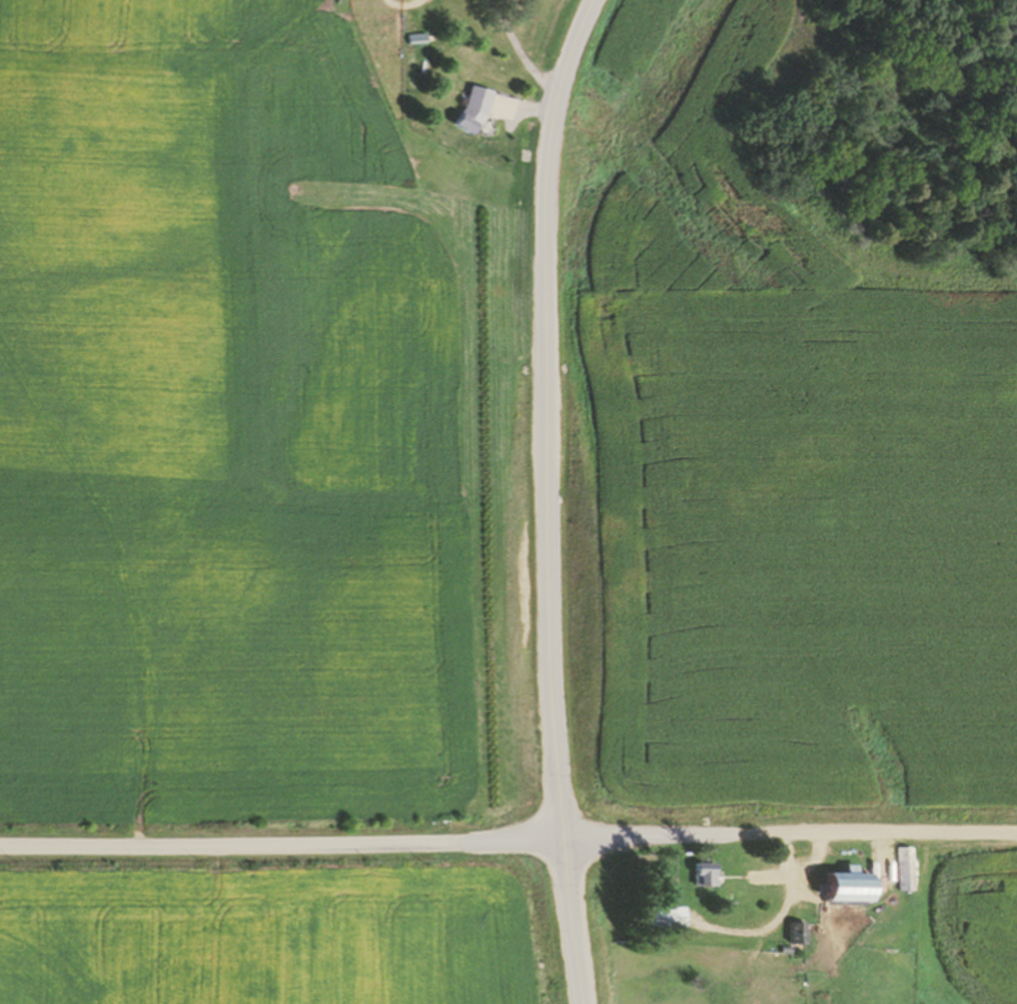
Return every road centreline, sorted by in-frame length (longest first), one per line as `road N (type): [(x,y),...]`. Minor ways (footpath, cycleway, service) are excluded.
road 1 (primary): [(577,1003),(561,876),(540,185),(550,99),(590,0)]
road 2 (residential): [(0,846),(560,839)]
road 3 (residential): [(560,839),(1016,834)]

